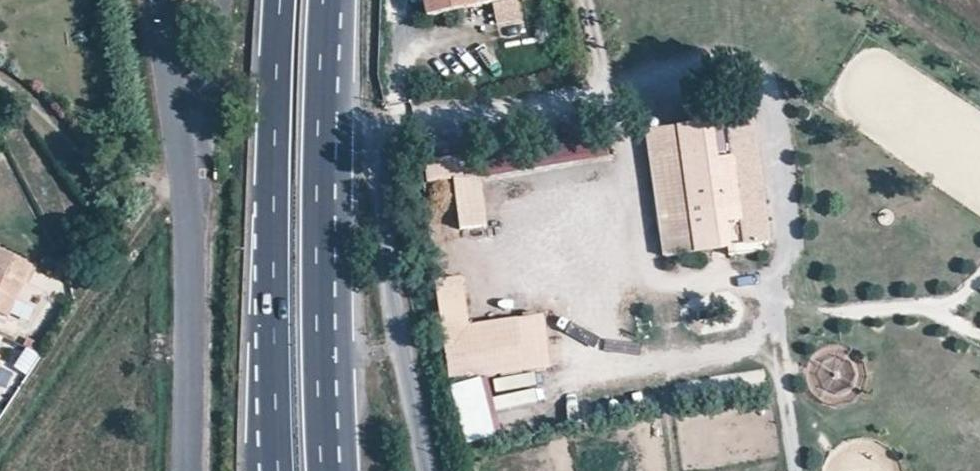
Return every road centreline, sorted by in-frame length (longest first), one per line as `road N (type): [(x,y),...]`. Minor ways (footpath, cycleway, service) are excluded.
road 1 (residential): [(431,470),(391,278),(379,194),(381,130),(597,92),(589,0)]
road 2 (unclassified): [(162,0),(190,197),(187,470)]
road 3 (primary): [(325,470),(316,196),(322,0)]
road 4 (primary): [(281,0),(281,470)]

